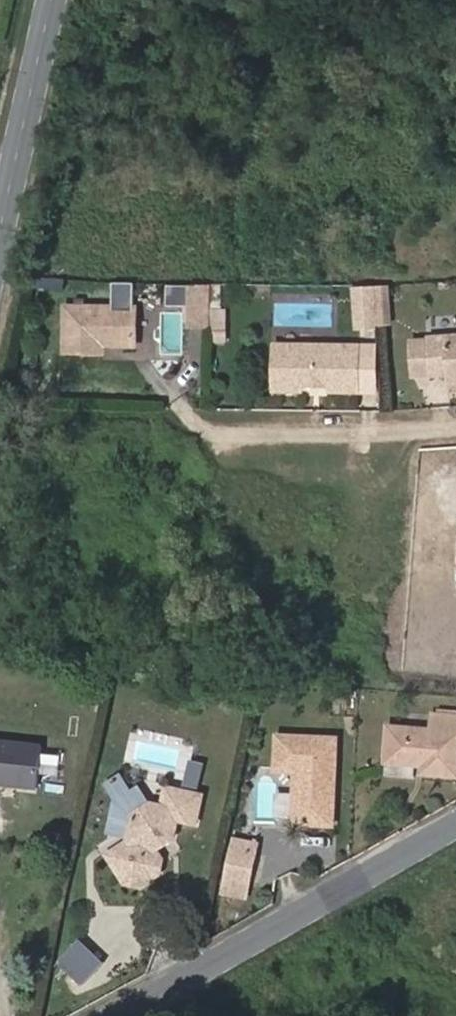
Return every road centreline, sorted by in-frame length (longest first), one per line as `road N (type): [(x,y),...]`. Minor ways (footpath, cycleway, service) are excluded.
road 1 (tertiary): [(455,829),(121,1015)]
road 2 (secondary): [(0,235),(52,0)]

